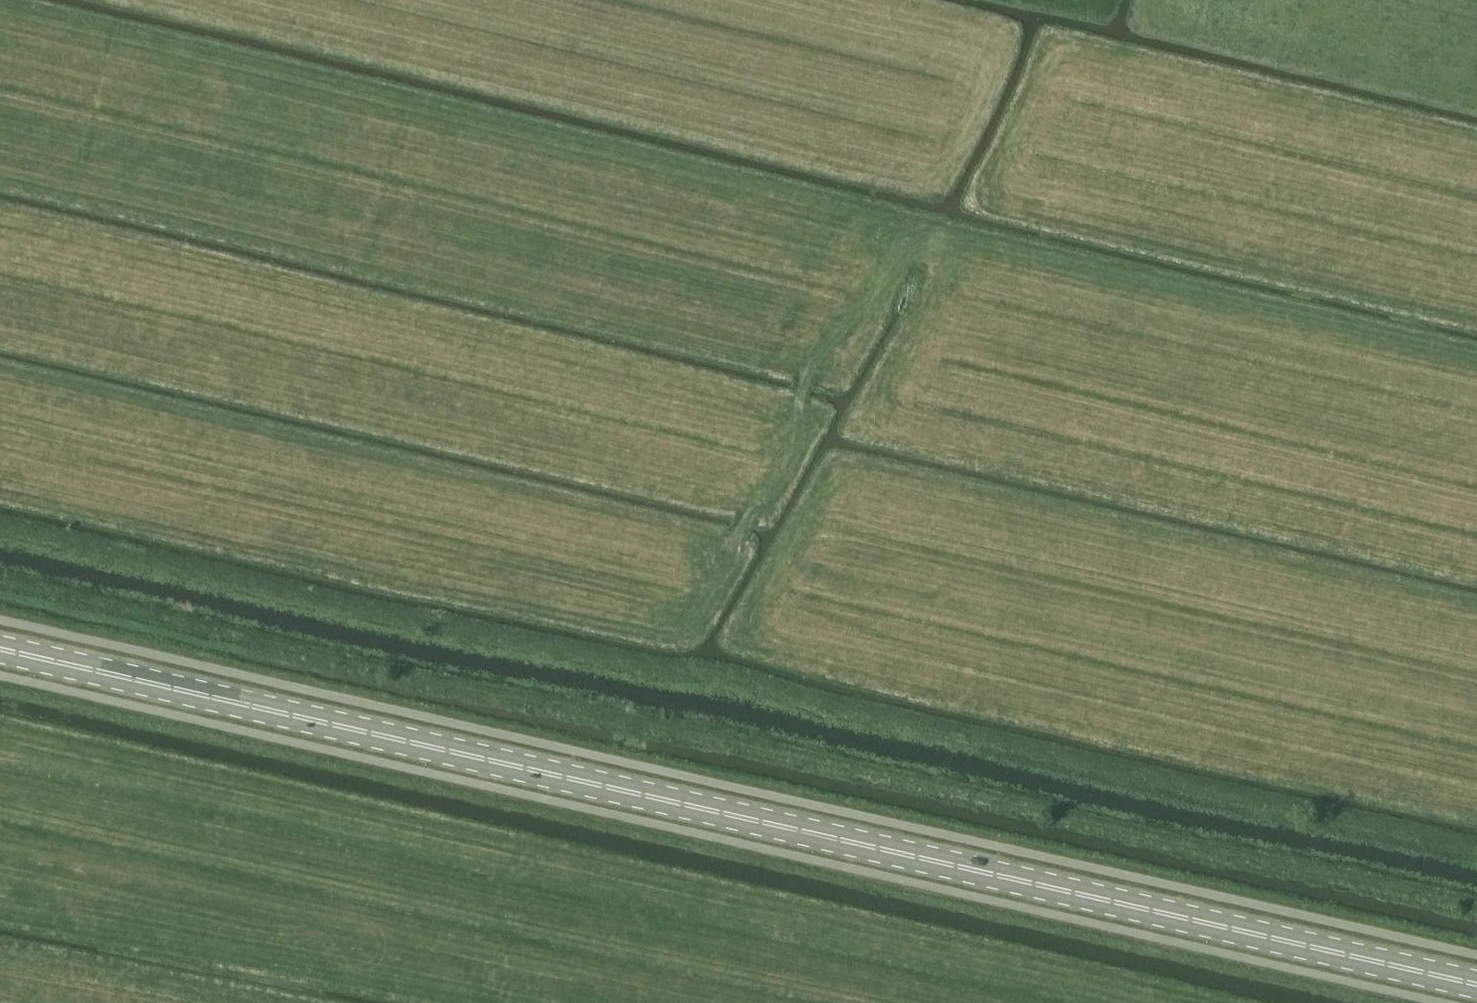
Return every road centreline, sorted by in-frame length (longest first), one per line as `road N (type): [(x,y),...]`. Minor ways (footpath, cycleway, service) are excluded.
road 1 (primary): [(1476,986),(0,650)]
road 2 (track): [(915,225),(1476,355)]

